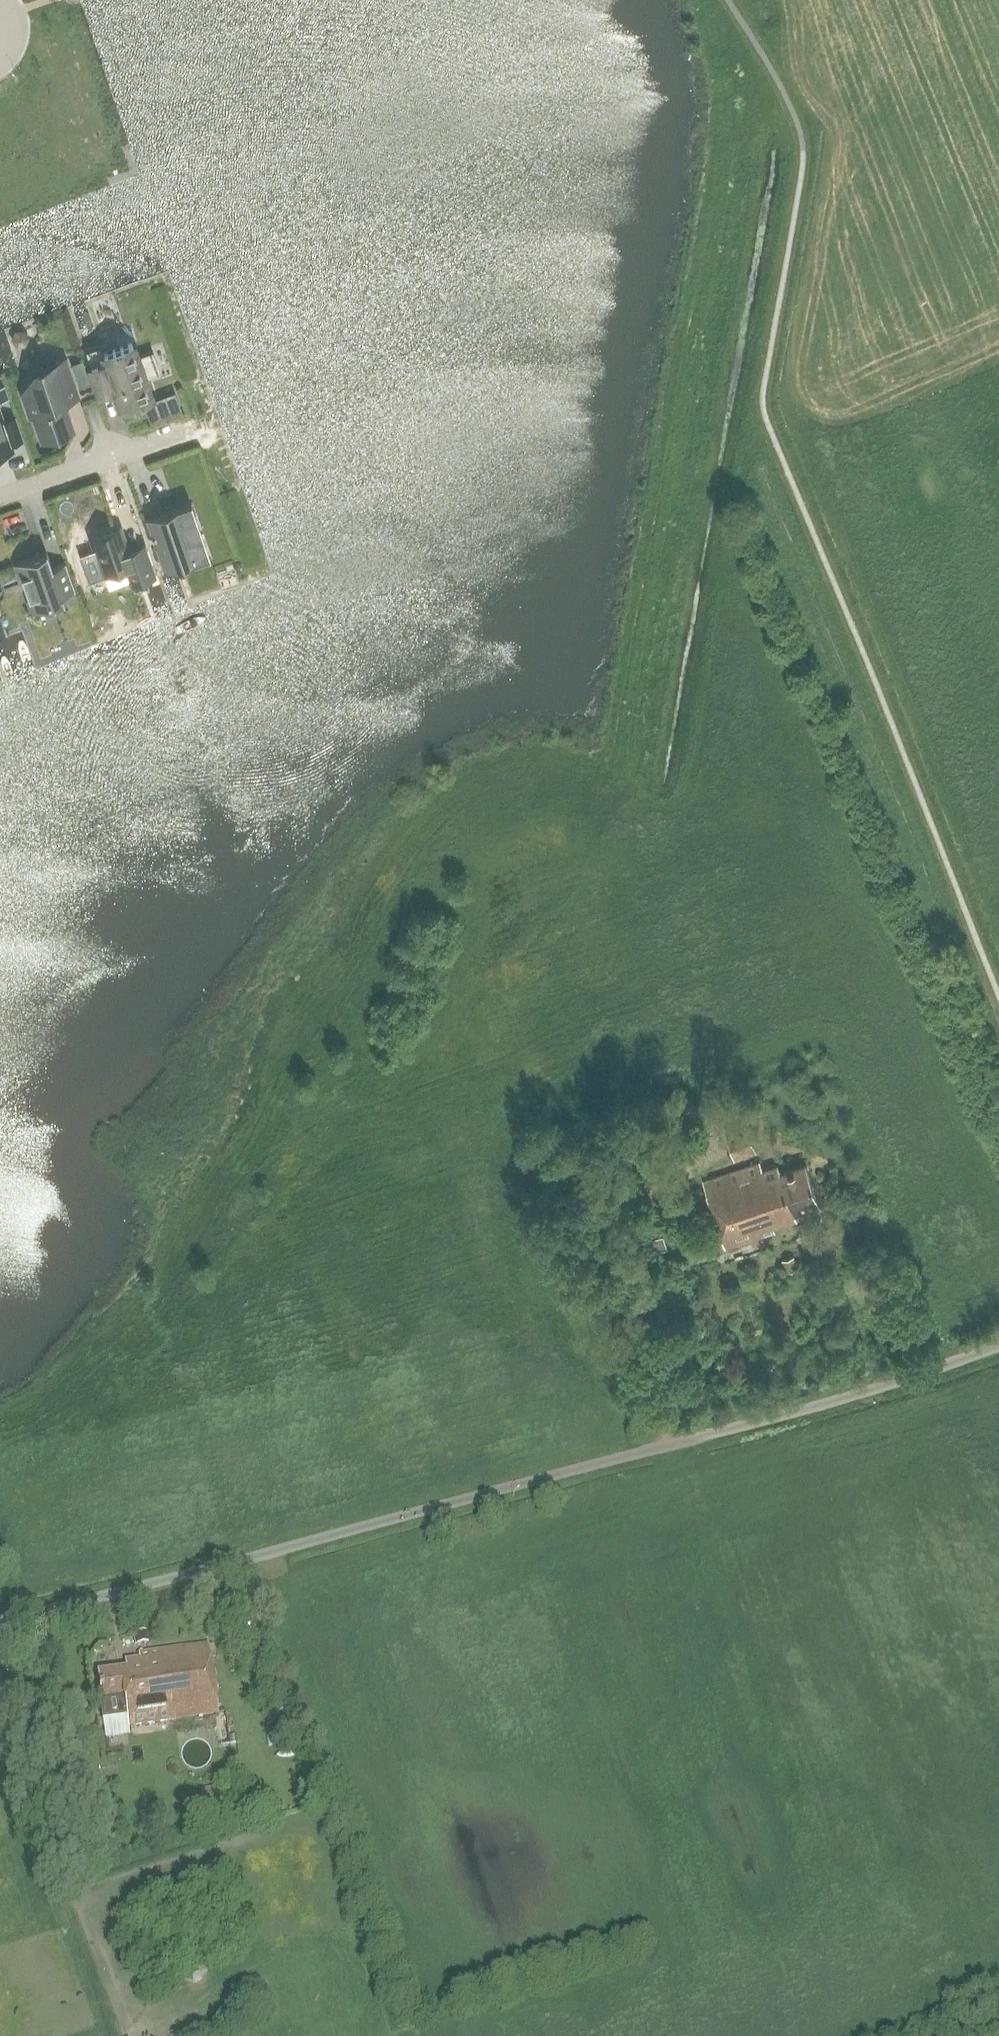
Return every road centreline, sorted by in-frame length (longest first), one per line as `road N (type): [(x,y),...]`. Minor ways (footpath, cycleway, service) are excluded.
road 1 (unclassified): [(0,1622),(861,1394),(998,1346)]
road 2 (residential): [(190,432),(0,497)]

